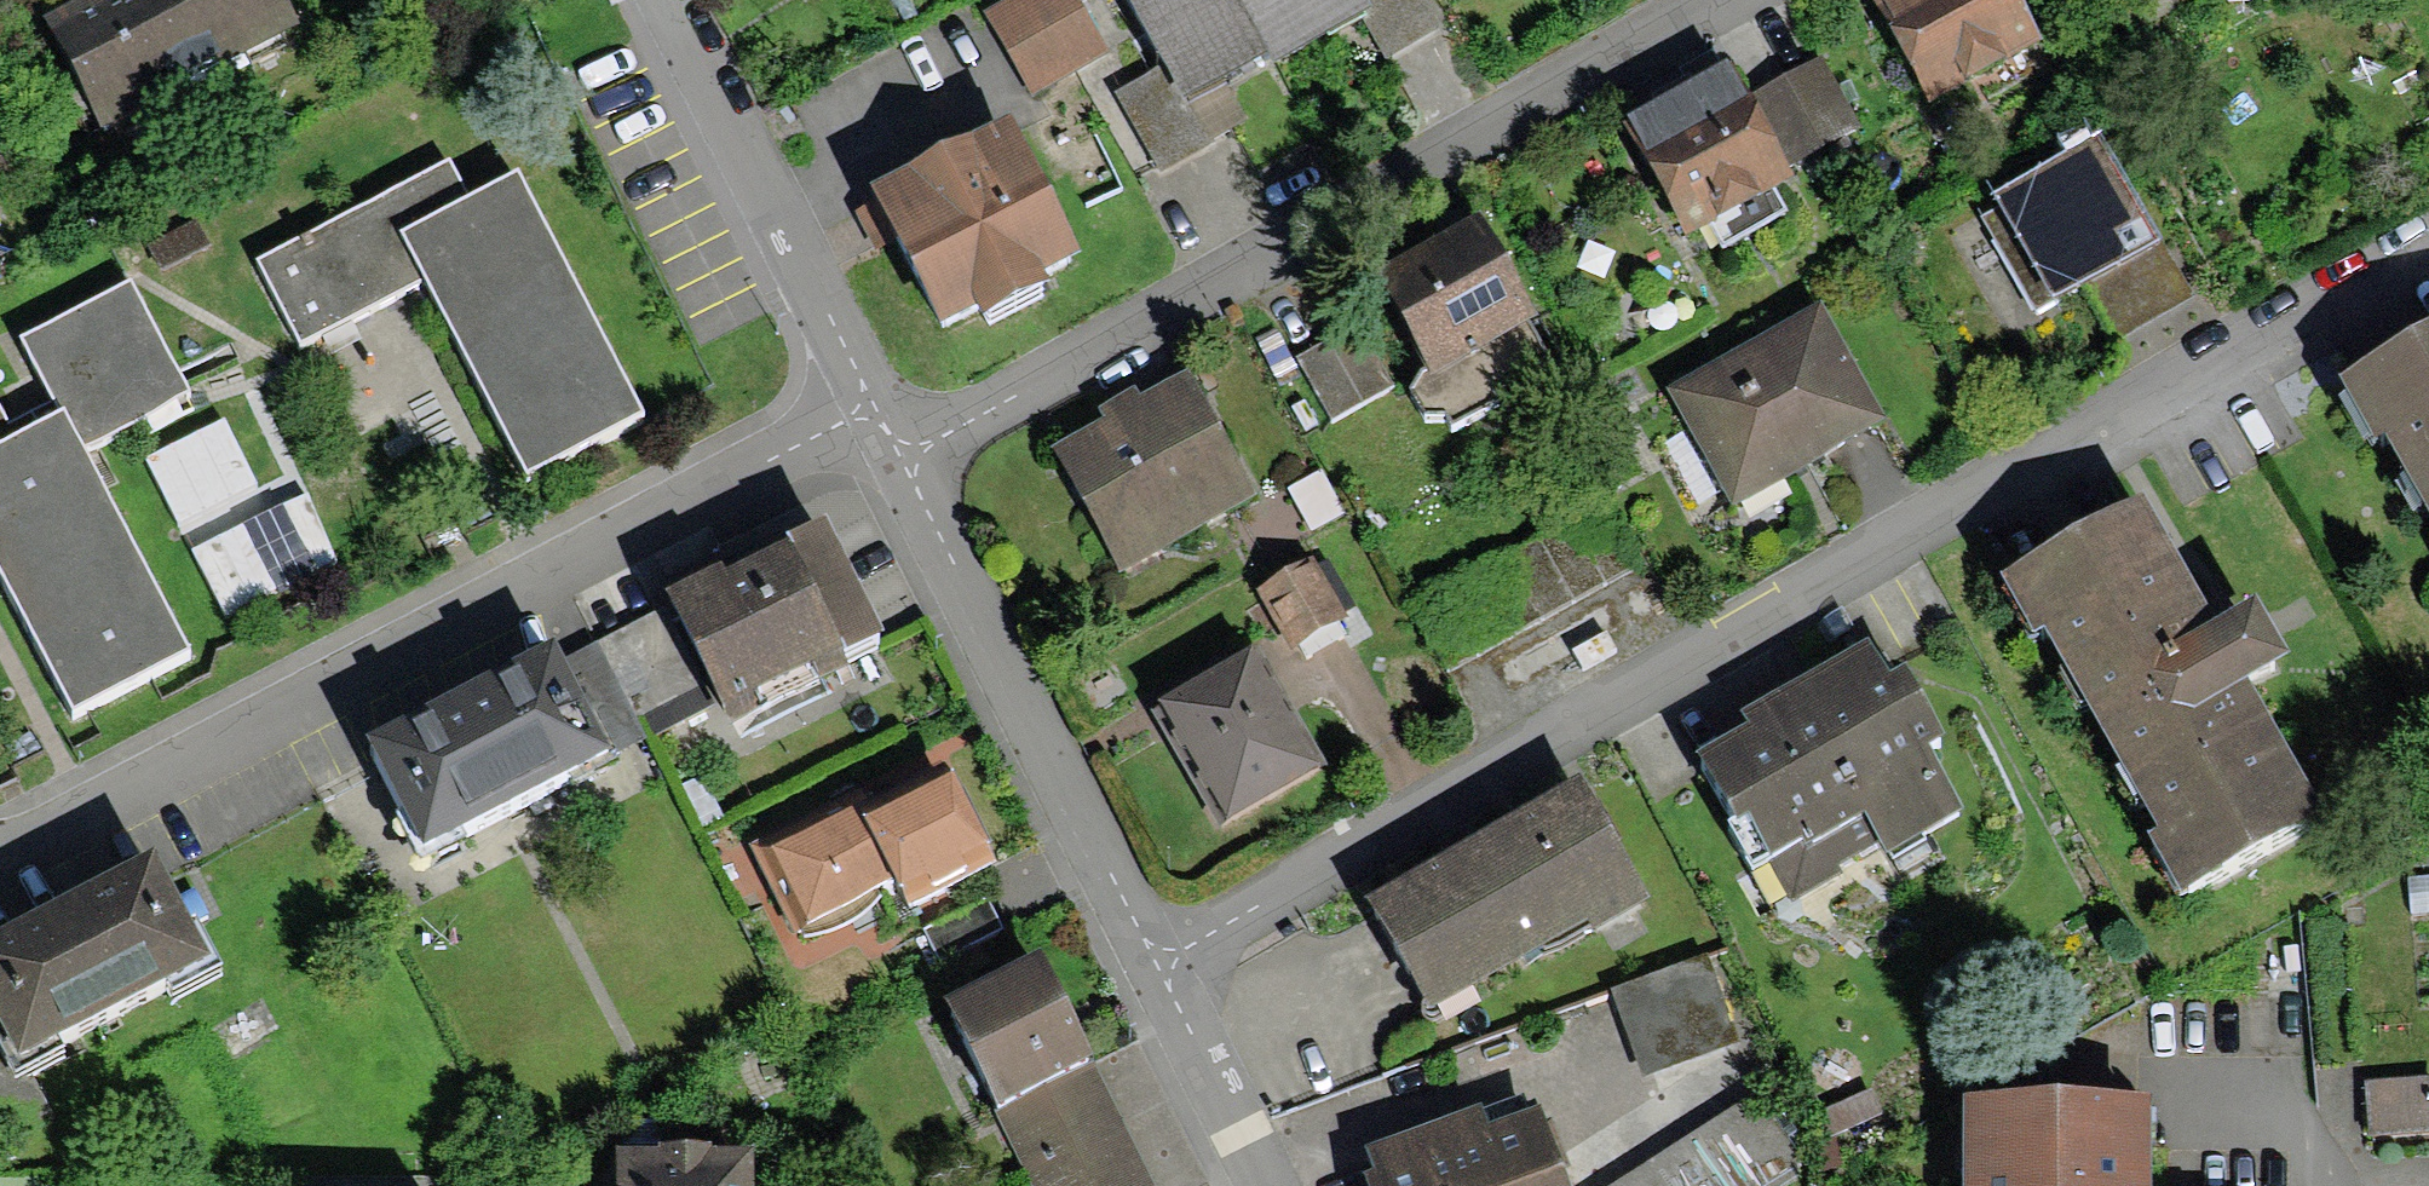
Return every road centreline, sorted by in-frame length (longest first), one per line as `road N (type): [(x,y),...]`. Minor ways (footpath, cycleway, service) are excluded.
road 1 (residential): [(2428,245),(1152,963)]
road 2 (residential): [(884,429),(810,434),(0,836)]
road 3 (residential): [(1704,0),(949,434),(884,429)]
road 4 (residential): [(1152,963),(884,429)]
road 5 (residential): [(884,429),(664,0)]
road 6 (residential): [(1267,1185),(1152,963)]

